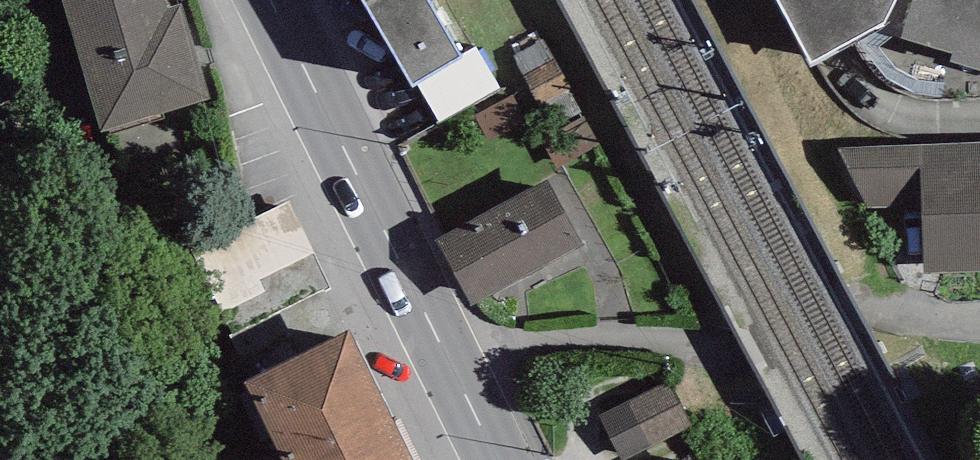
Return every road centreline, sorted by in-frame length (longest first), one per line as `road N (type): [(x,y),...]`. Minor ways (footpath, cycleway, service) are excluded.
road 1 (primary): [(271,0),(498,459)]

